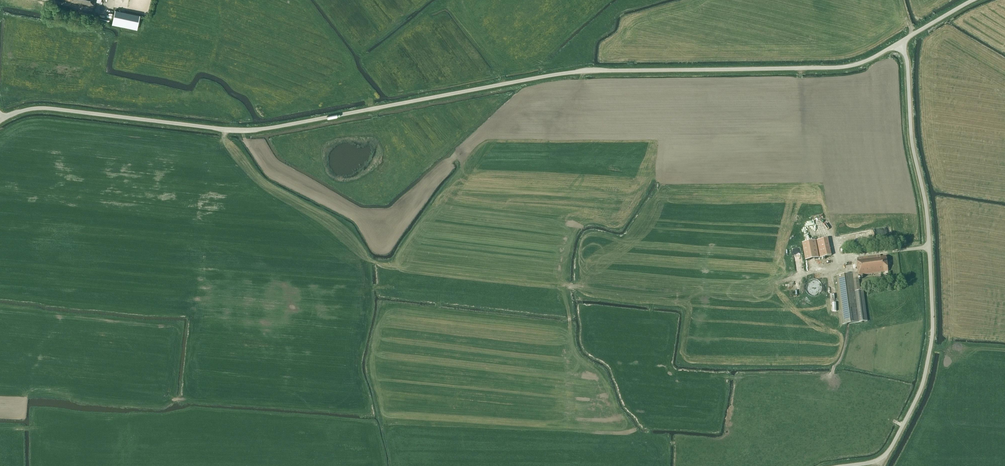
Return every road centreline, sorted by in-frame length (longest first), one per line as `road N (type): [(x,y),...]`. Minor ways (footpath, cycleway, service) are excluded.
road 1 (tertiary): [(1,120),(45,108),(259,129),(568,73),(848,66),(899,43)]
road 2 (unclassified): [(899,43),(929,227),(933,337),(923,385),(892,447),(875,462),(848,465)]

